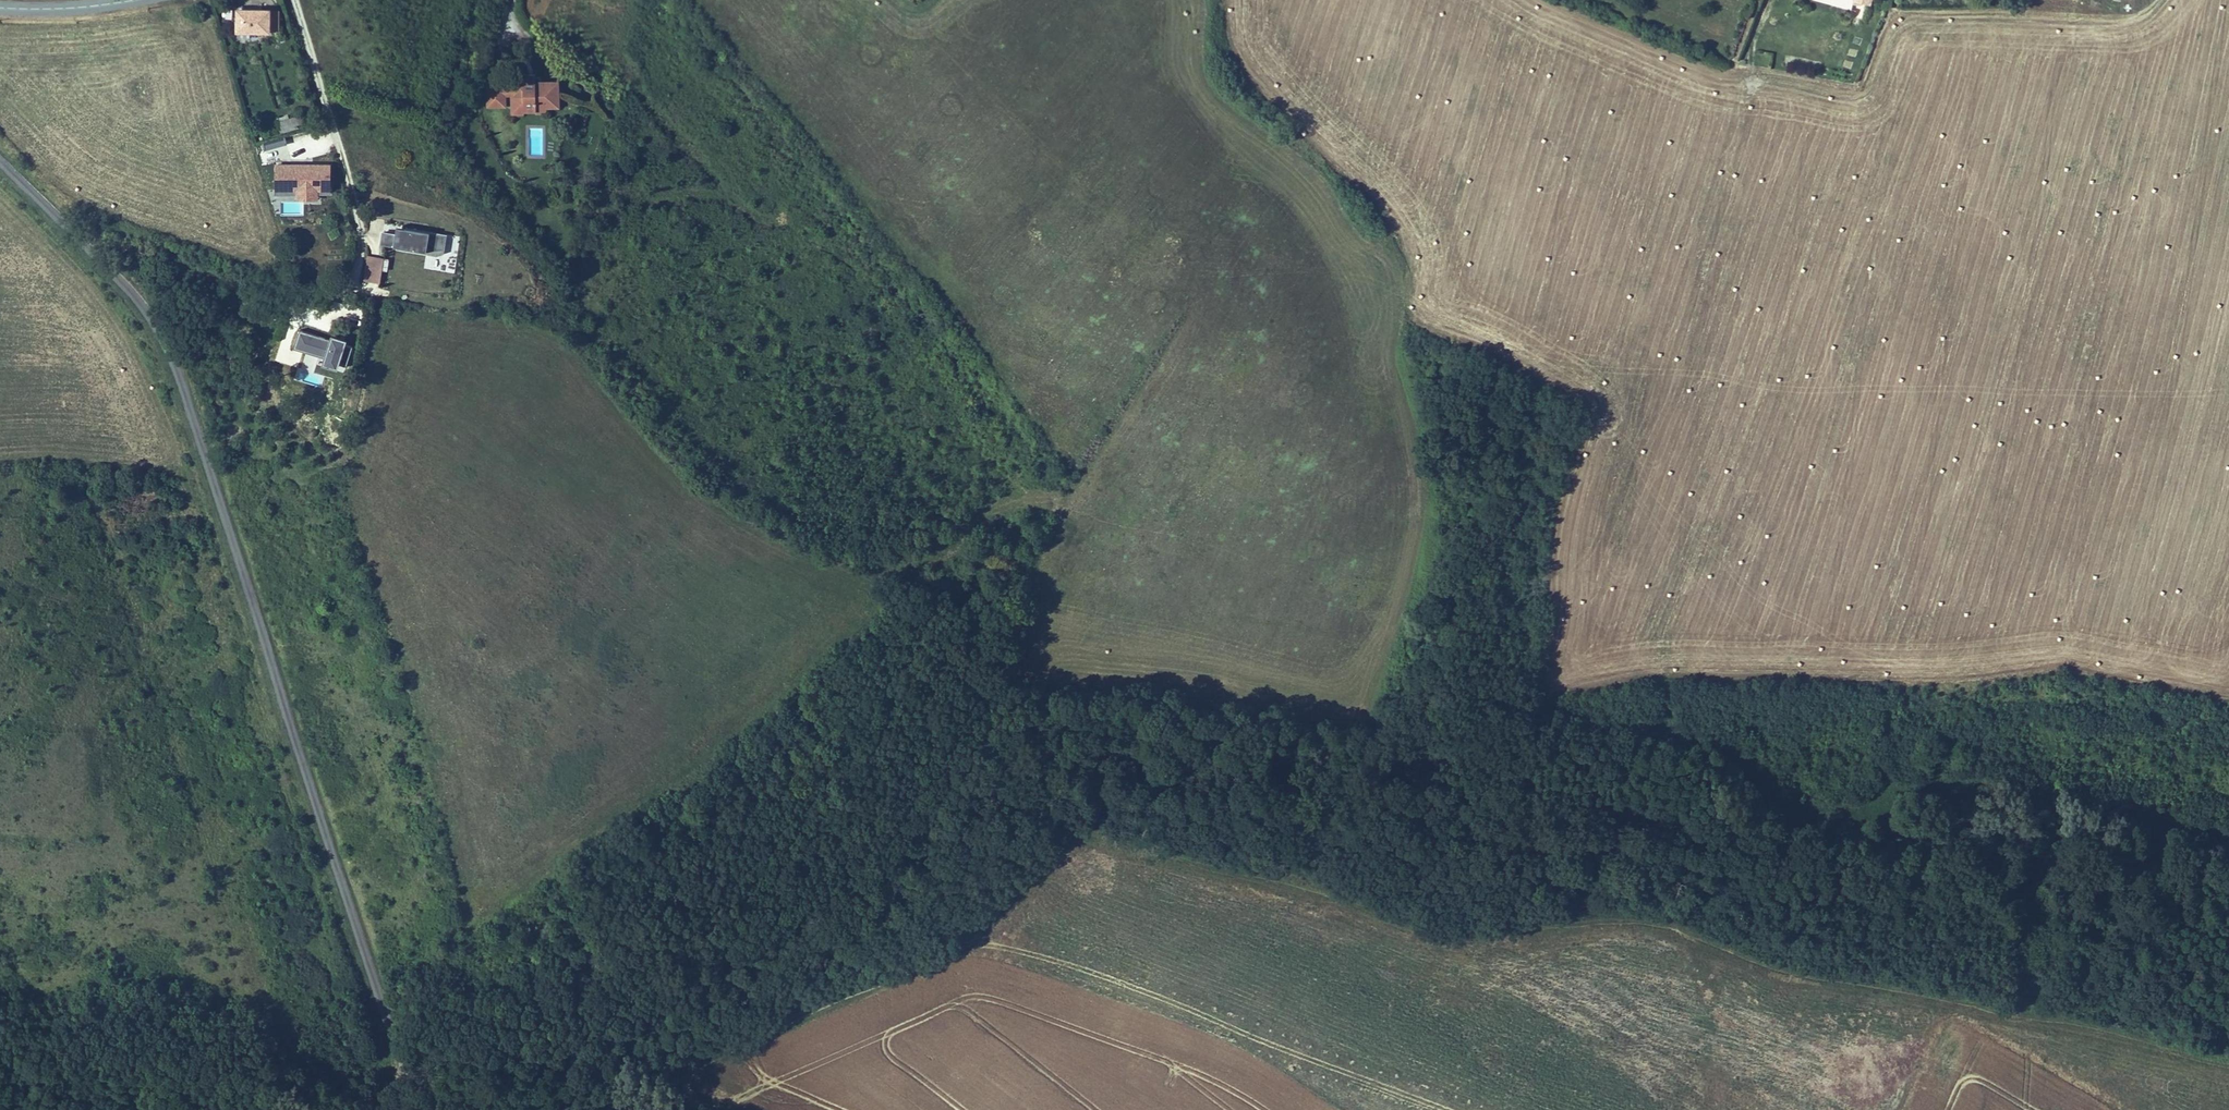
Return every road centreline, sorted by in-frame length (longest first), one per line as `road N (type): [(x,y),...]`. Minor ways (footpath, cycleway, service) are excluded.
road 1 (unclassified): [(422,1109),(378,999),(177,372),(146,312),(0,161)]
road 2 (tertiary): [(0,8),(133,0)]

